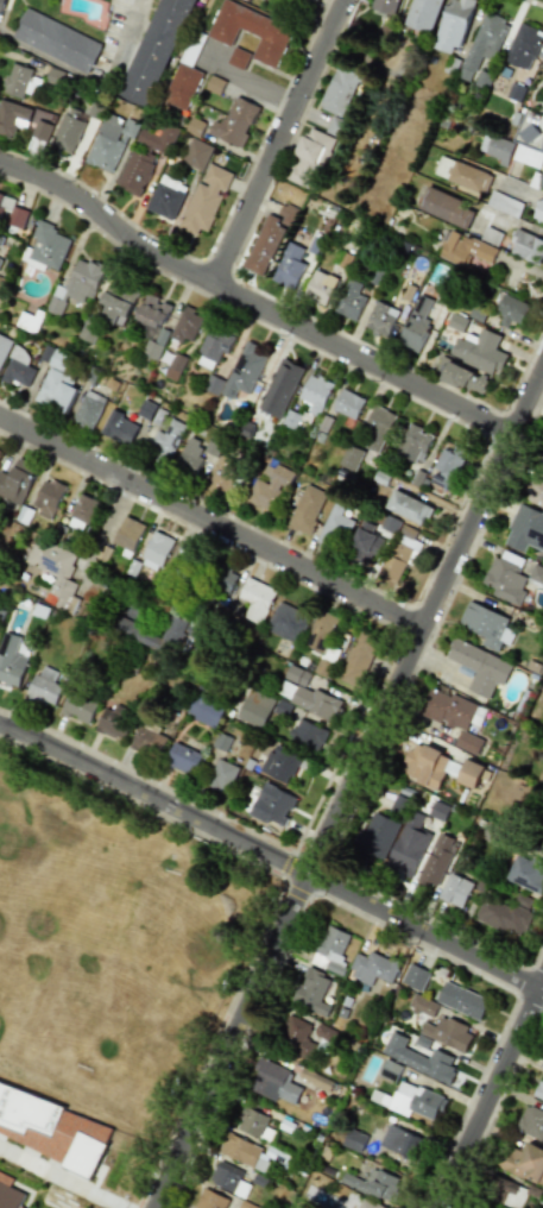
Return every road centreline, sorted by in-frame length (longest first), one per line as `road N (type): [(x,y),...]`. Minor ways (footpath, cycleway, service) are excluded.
road 1 (residential): [(542,372),(150,1207)]
road 2 (residential): [(0,724),(542,993)]
road 3 (residential): [(0,162),(61,184),(165,260),(514,434)]
road 4 (residential): [(0,416),(424,628)]
road 5 (residential): [(342,0),(214,282)]
road 6 (residential): [(542,974),(435,1207)]

